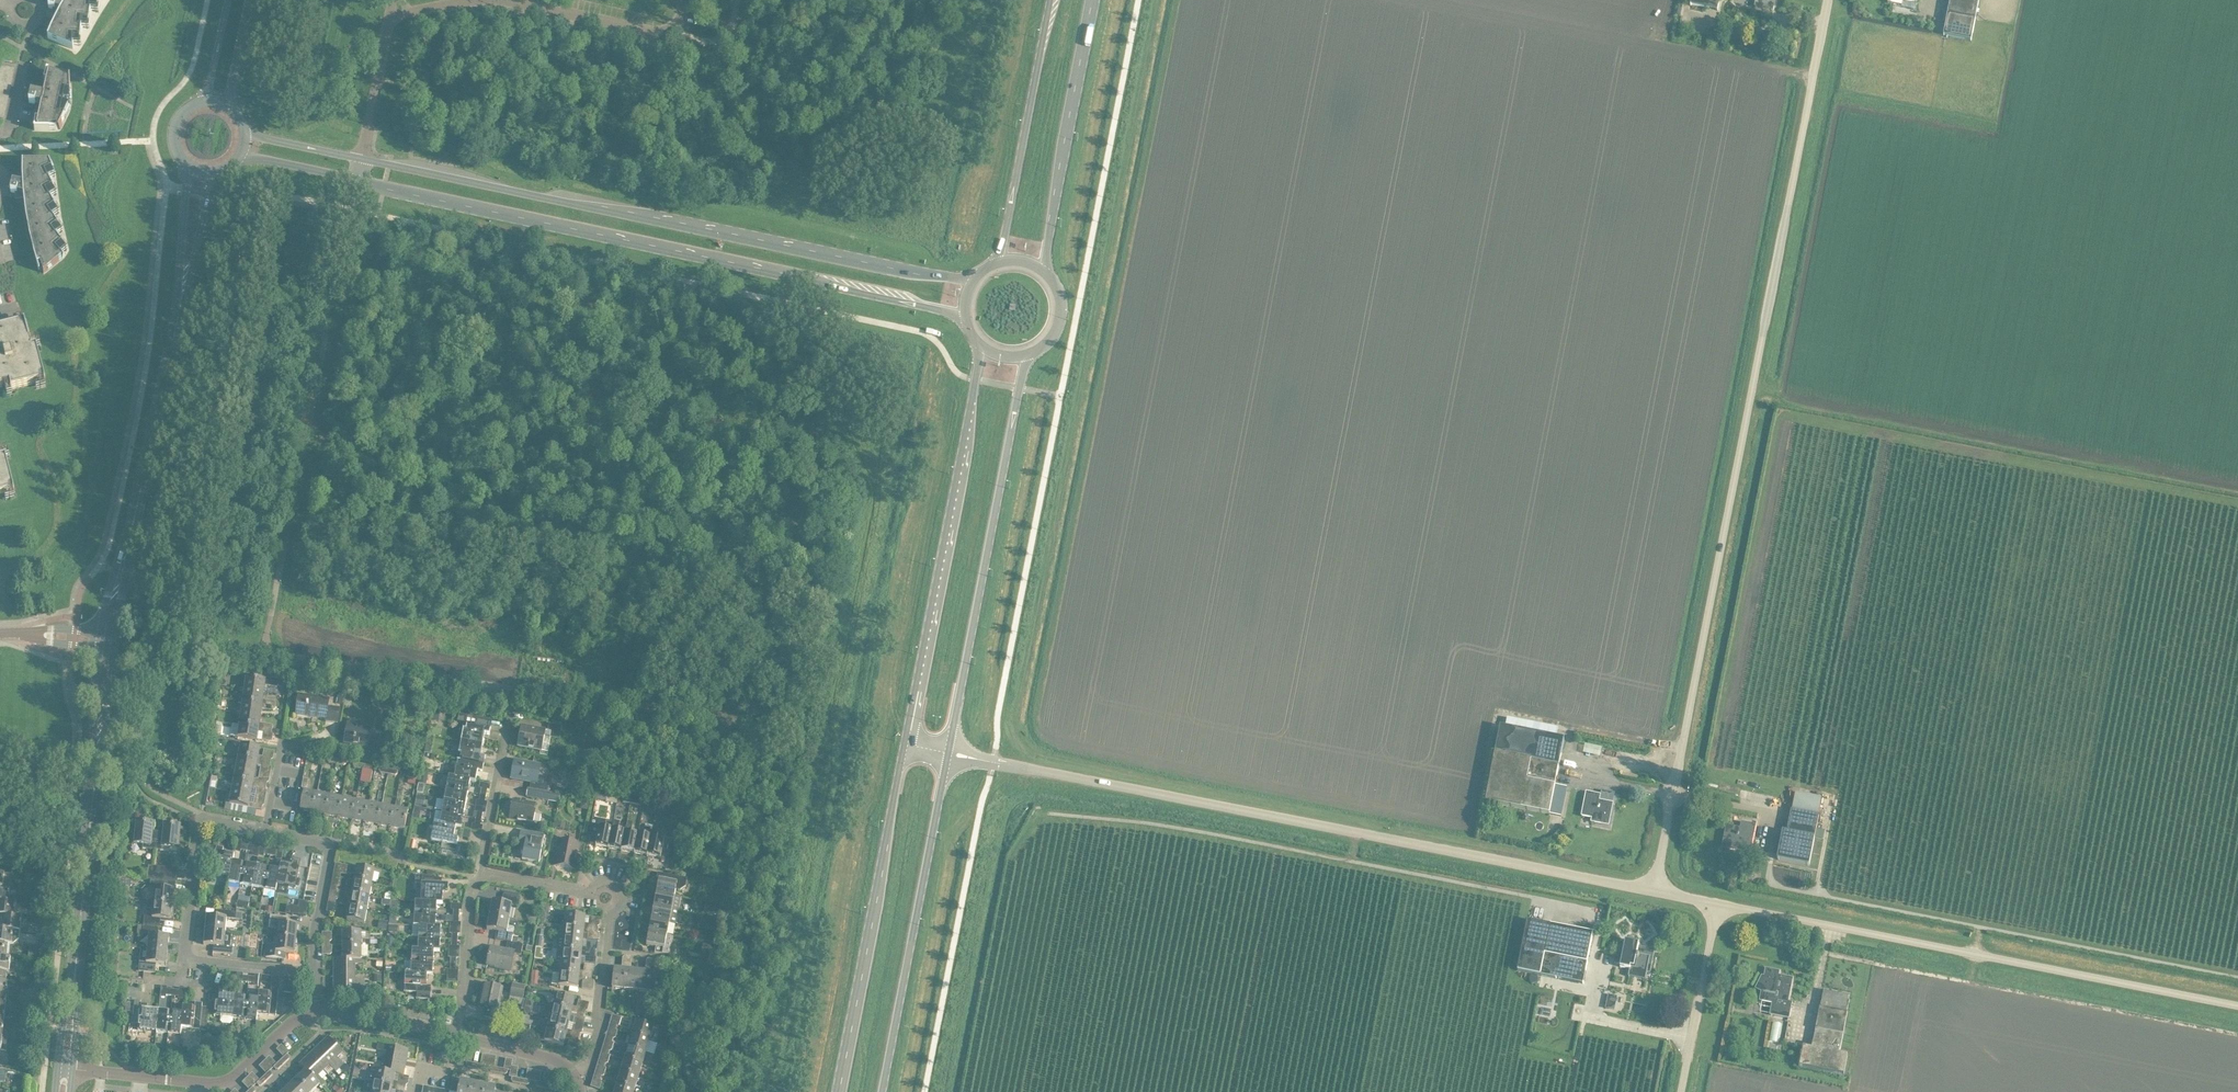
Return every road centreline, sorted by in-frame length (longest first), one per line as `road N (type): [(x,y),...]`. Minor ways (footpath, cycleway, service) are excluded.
road 1 (unclassified): [(1654,890),(1827,0)]
road 2 (unclassified): [(1654,890),(949,753)]
road 3 (unclassified): [(765,718),(206,653),(179,641),(149,585),(121,570)]
road 4 (secondary): [(354,180),(966,316)]
road 5 (secondary): [(972,284),(360,158)]
road 6 (unclassified): [(2237,1005),(1717,903)]
road 7 (primary): [(949,753),(1026,355)]
road 8 (primary): [(981,345),(904,742)]
road 9 (primary): [(904,742),(835,1091)]
road 10 (primary): [(881,1091),(949,753)]
road 11 (residential): [(574,1070),(589,1064),(608,919),(620,901),(615,886),(601,883),(588,893),(479,876)]
road 12 (residential): [(310,967),(195,960),(183,948),(199,813),(265,828)]
road 13 (primary): [(1043,271),(1096,0)]
road 14 (tertiary): [(121,570),(181,304)]
road 15 (primary): [(1052,0),(1001,263)]
road 16 (tertiary): [(73,989),(99,726)]
road 17 (unclassified): [(1681,1091),(1717,903)]
road 18 (residential): [(265,828),(330,845),(310,967)]
road 19 (residential): [(457,1038),(479,876)]
road 20 (unclassified): [(360,158),(396,0)]
road 21 (residential): [(479,876),(508,725)]
road 22 (residential): [(199,1081),(226,1082),(295,1020),(317,1011)]
road 23 (residential): [(317,1011),(457,1038)]
road 24 (tertiary): [(181,304),(218,172)]
road 25 (tertiary): [(192,169),(181,304)]
road 26 (residential): [(73,1069),(199,1081)]
road 27 (residential): [(457,1038),(574,1070)]

